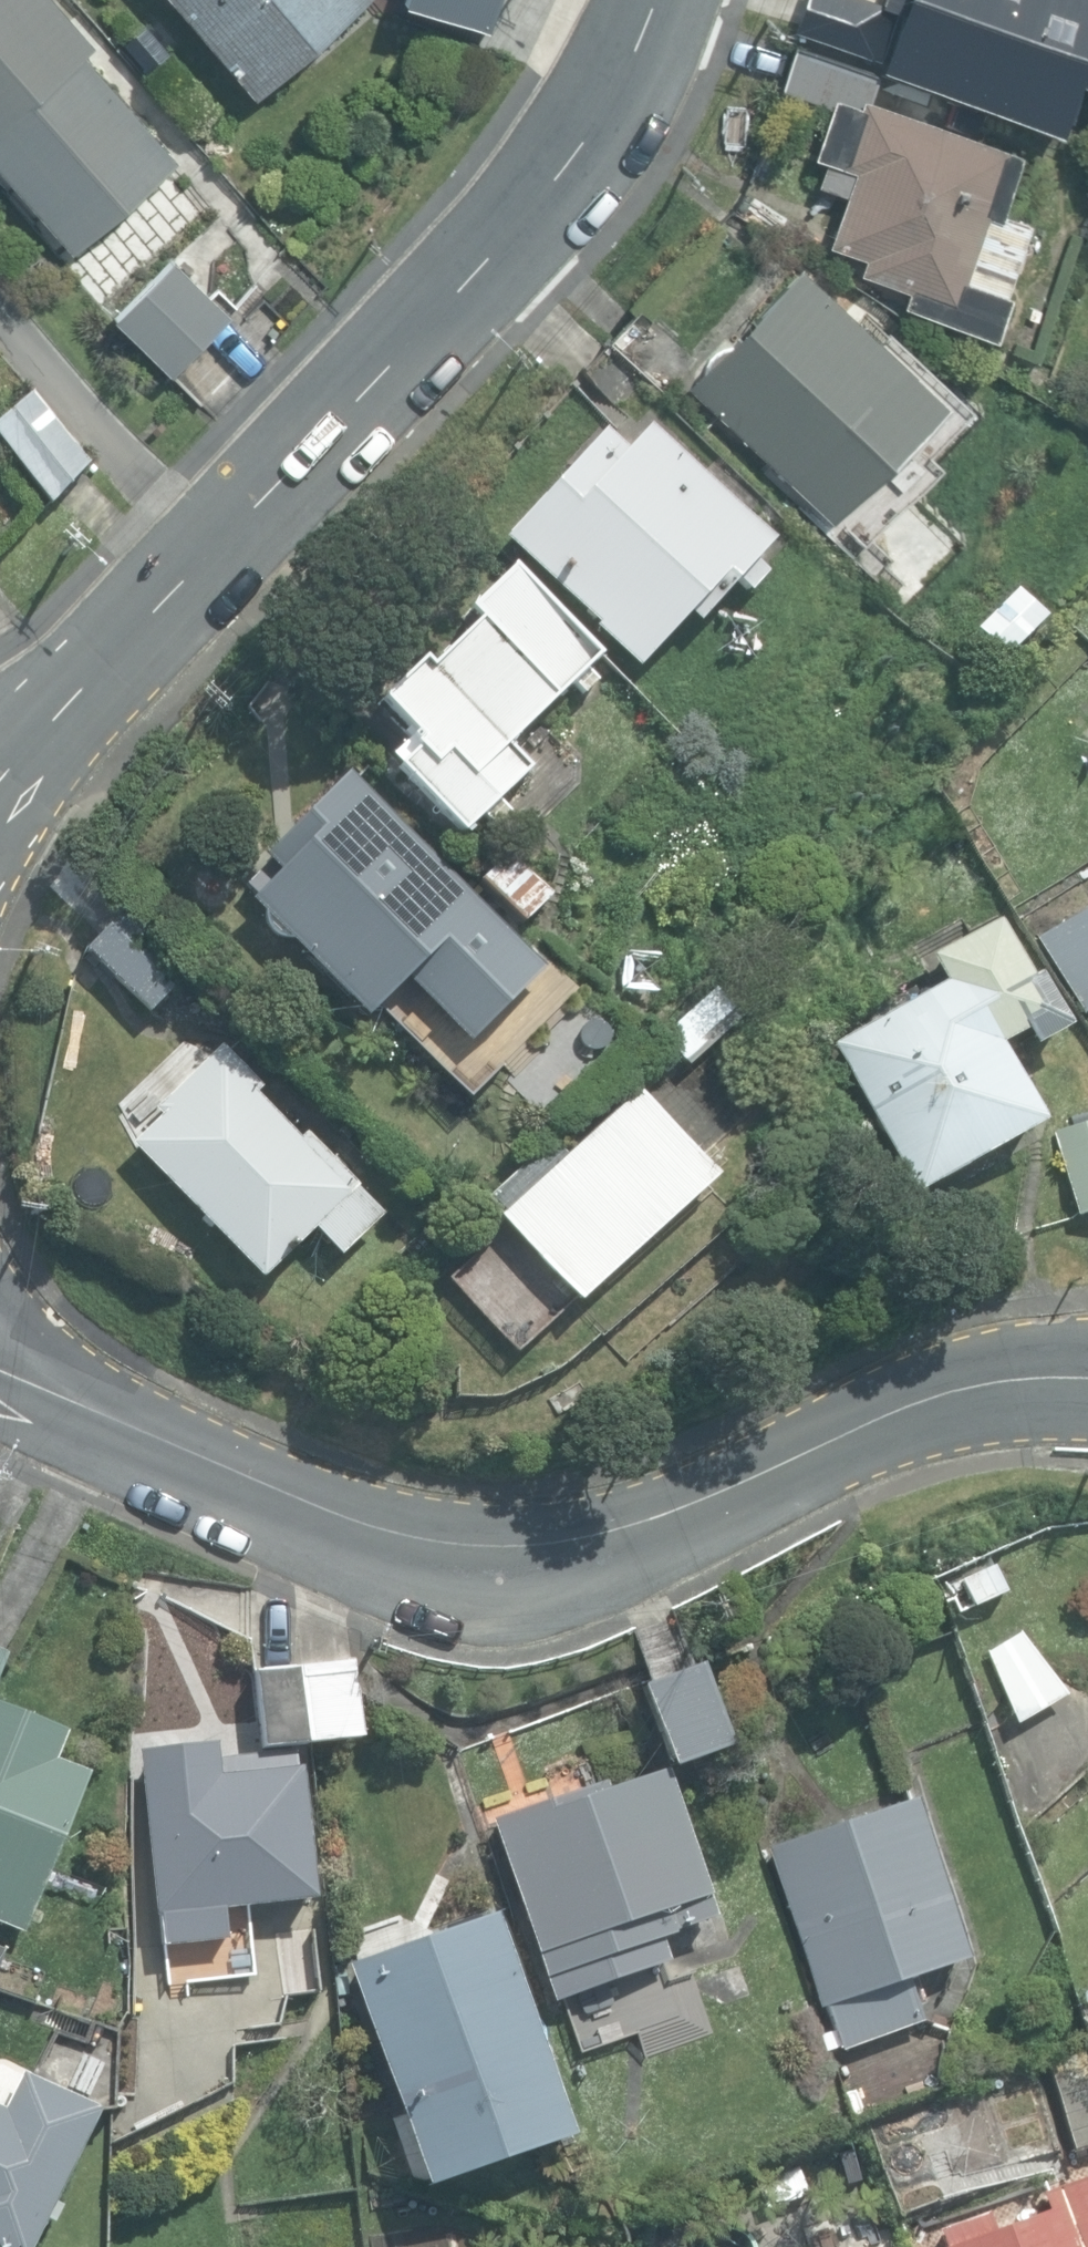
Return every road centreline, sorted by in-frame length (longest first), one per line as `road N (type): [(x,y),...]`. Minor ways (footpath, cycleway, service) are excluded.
road 1 (tertiary): [(654,0),(608,103),(568,165),(5,777)]
road 2 (residential): [(124,1430),(339,1517),(471,1547),(523,1545),(660,1514),(906,1405),(972,1386),(1087,1378)]
road 3 (tertiary): [(0,1316),(124,1430)]
road 4 (residential): [(0,1372),(124,1430)]

